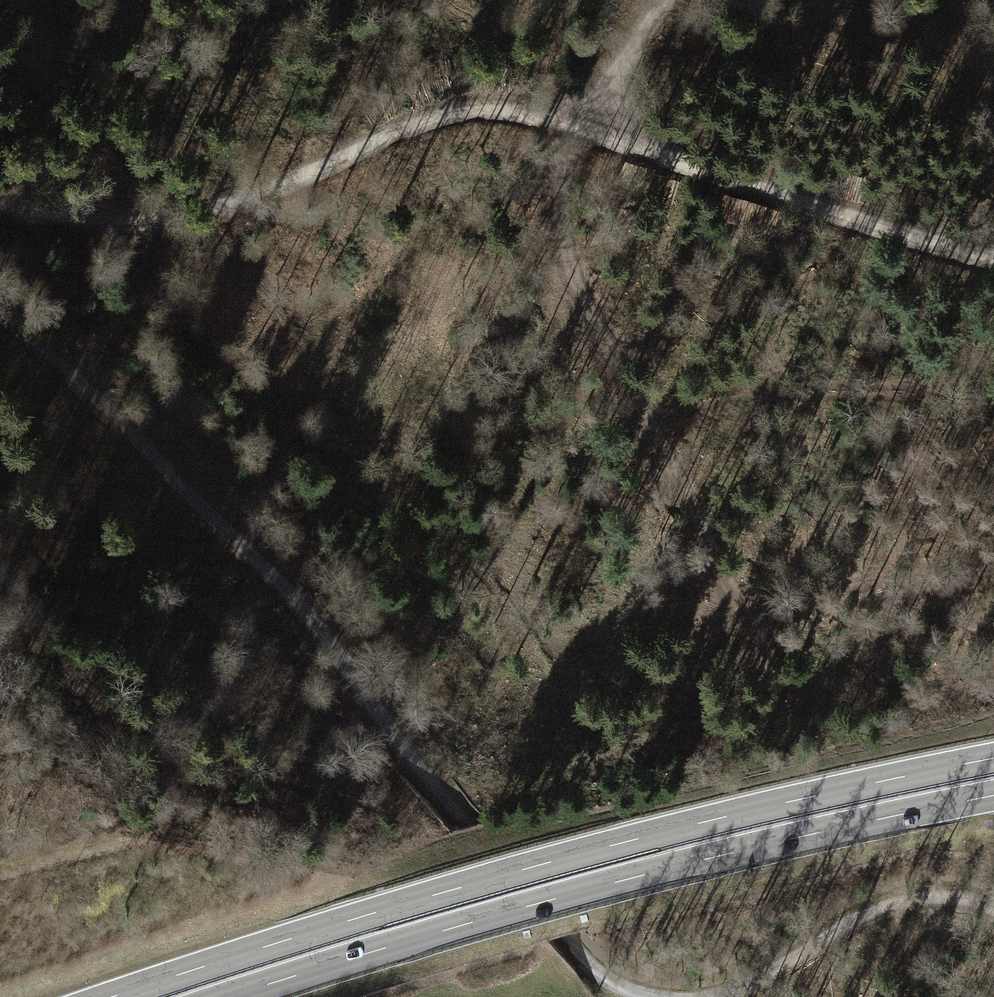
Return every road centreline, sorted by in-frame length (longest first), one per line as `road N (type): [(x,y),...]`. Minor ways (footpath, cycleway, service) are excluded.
road 1 (track): [(993,255),(794,197),(576,117),(473,110),(210,208),(84,221),(0,203)]
road 2 (track): [(658,996),(629,992),(564,946),(269,573),(0,309)]
road 3 (trunk): [(993,759),(533,867),(113,996)]
road 4 (trunk): [(229,996),(679,865),(993,796)]
road 5 (track): [(660,0),(576,117),(562,194),(575,271),(749,631)]
road 6 (track): [(711,996),(770,974),(852,916),(910,895),(963,893),(993,905)]

